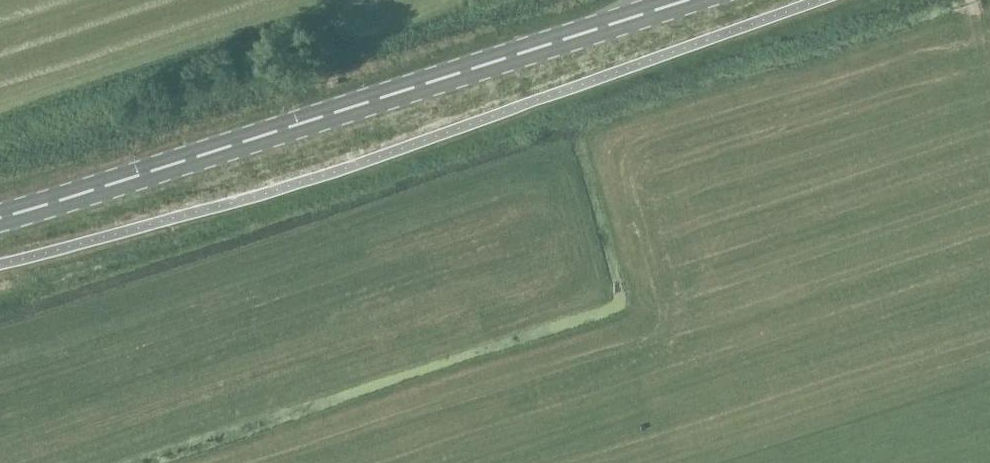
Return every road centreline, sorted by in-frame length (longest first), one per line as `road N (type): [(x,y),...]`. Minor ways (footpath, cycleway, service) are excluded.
road 1 (primary): [(675,0),(0,214)]

